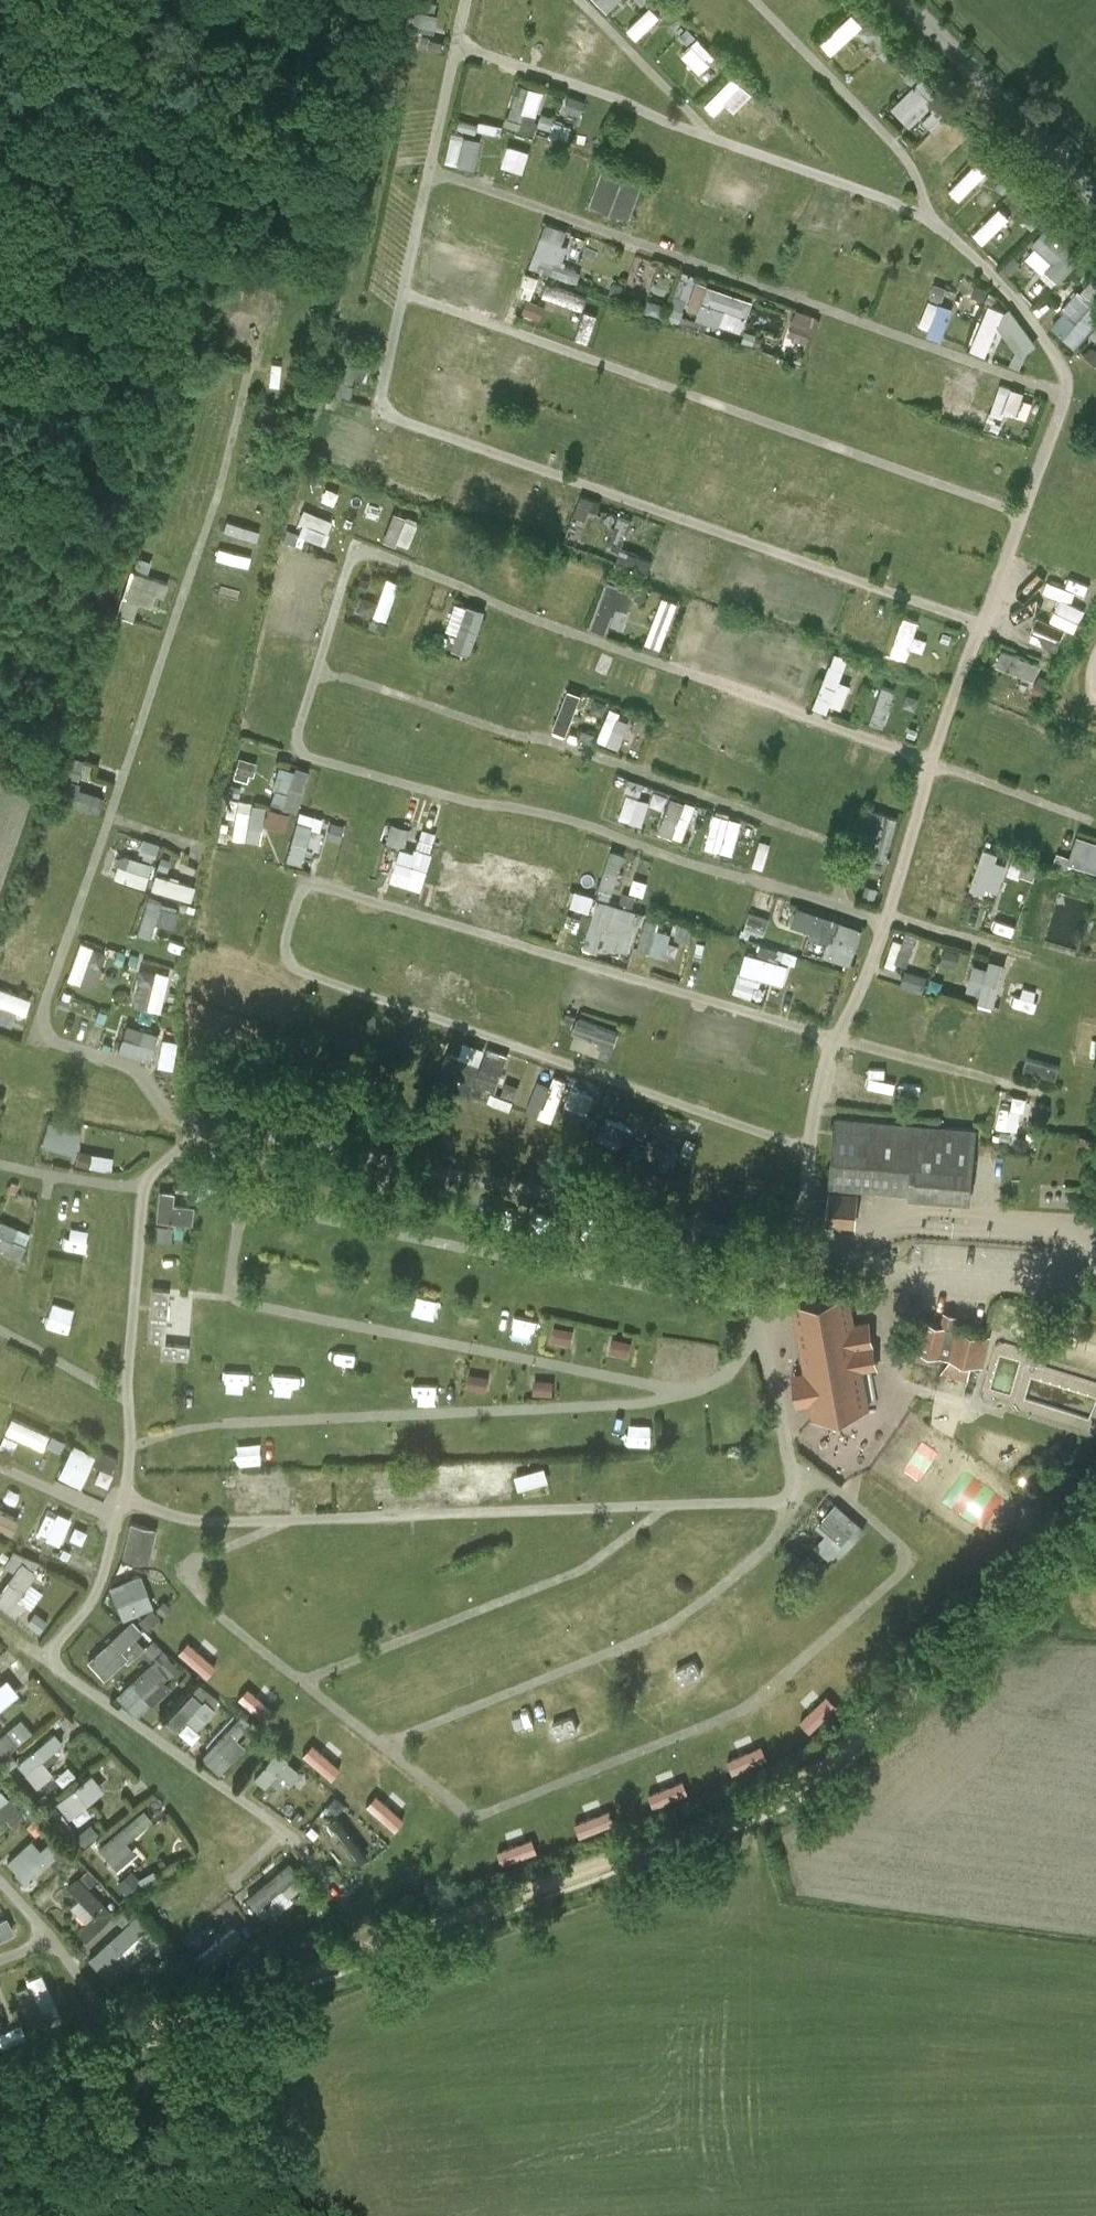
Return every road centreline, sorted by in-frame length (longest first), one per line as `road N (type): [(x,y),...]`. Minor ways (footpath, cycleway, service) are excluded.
road 1 (track): [(0,2091),(765,1804),(836,1759),(1095,1509)]
road 2 (tertiary): [(1095,207),(899,0)]
road 3 (track): [(202,2017),(283,2215)]

